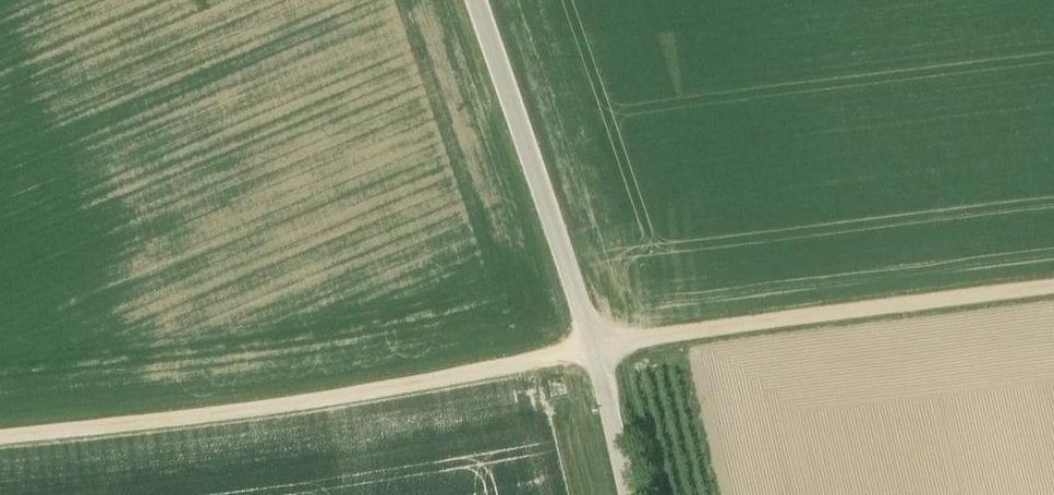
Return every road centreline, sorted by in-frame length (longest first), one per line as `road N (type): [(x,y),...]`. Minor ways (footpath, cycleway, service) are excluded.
road 1 (track): [(593,351),(287,404),(0,438)]
road 2 (unclassified): [(627,494),(581,309),(476,0)]
road 3 (track): [(593,351),(1053,288)]

